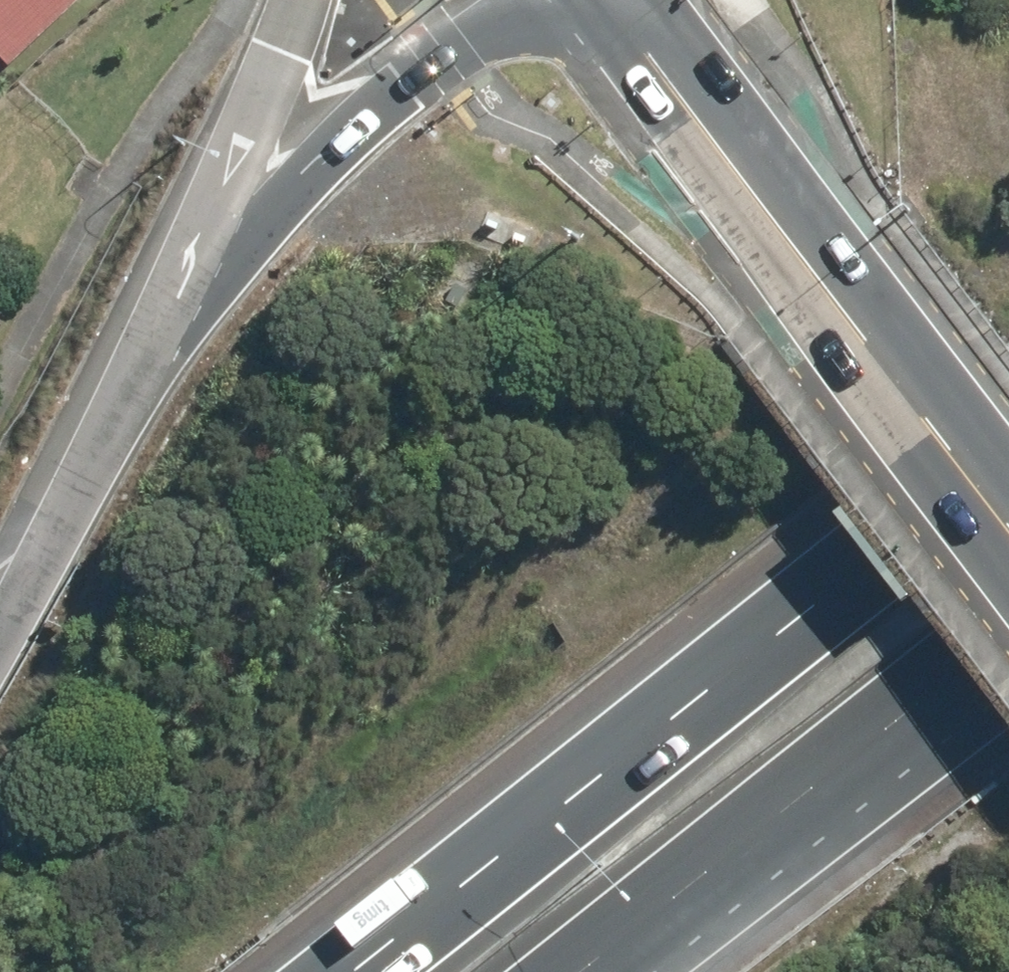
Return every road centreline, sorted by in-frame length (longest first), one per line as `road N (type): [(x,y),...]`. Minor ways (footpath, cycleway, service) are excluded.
road 1 (motorway): [(352,971),(1008,450)]
road 2 (secondary): [(1008,566),(571,0)]
road 3 (secondary): [(671,5),(1008,445)]
road 4 (motorway): [(1008,679),(628,971)]
road 5 (motorway): [(198,266),(464,45),(560,0)]
road 6 (motorway): [(0,611),(198,266)]
road 7 (motorway): [(198,266),(300,0)]

